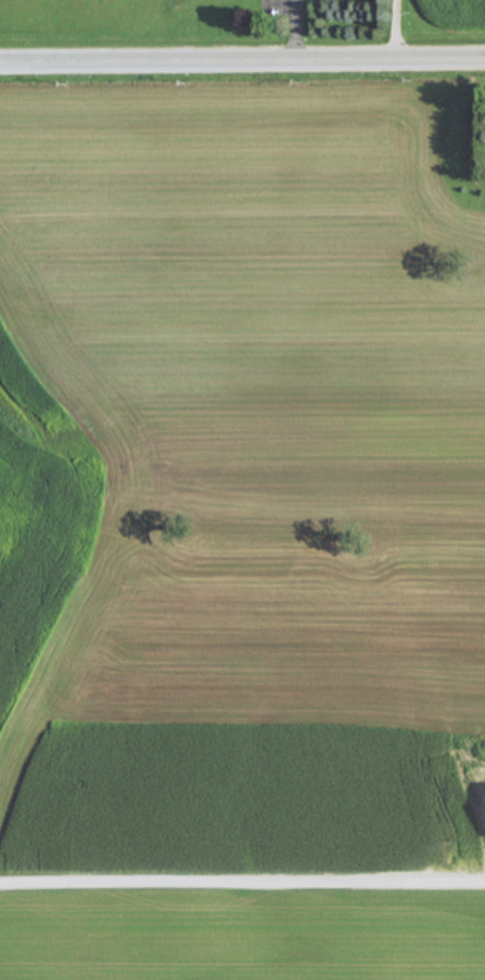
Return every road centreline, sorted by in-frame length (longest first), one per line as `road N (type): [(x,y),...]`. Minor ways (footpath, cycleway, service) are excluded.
road 1 (secondary): [(0,65),(484,61)]

